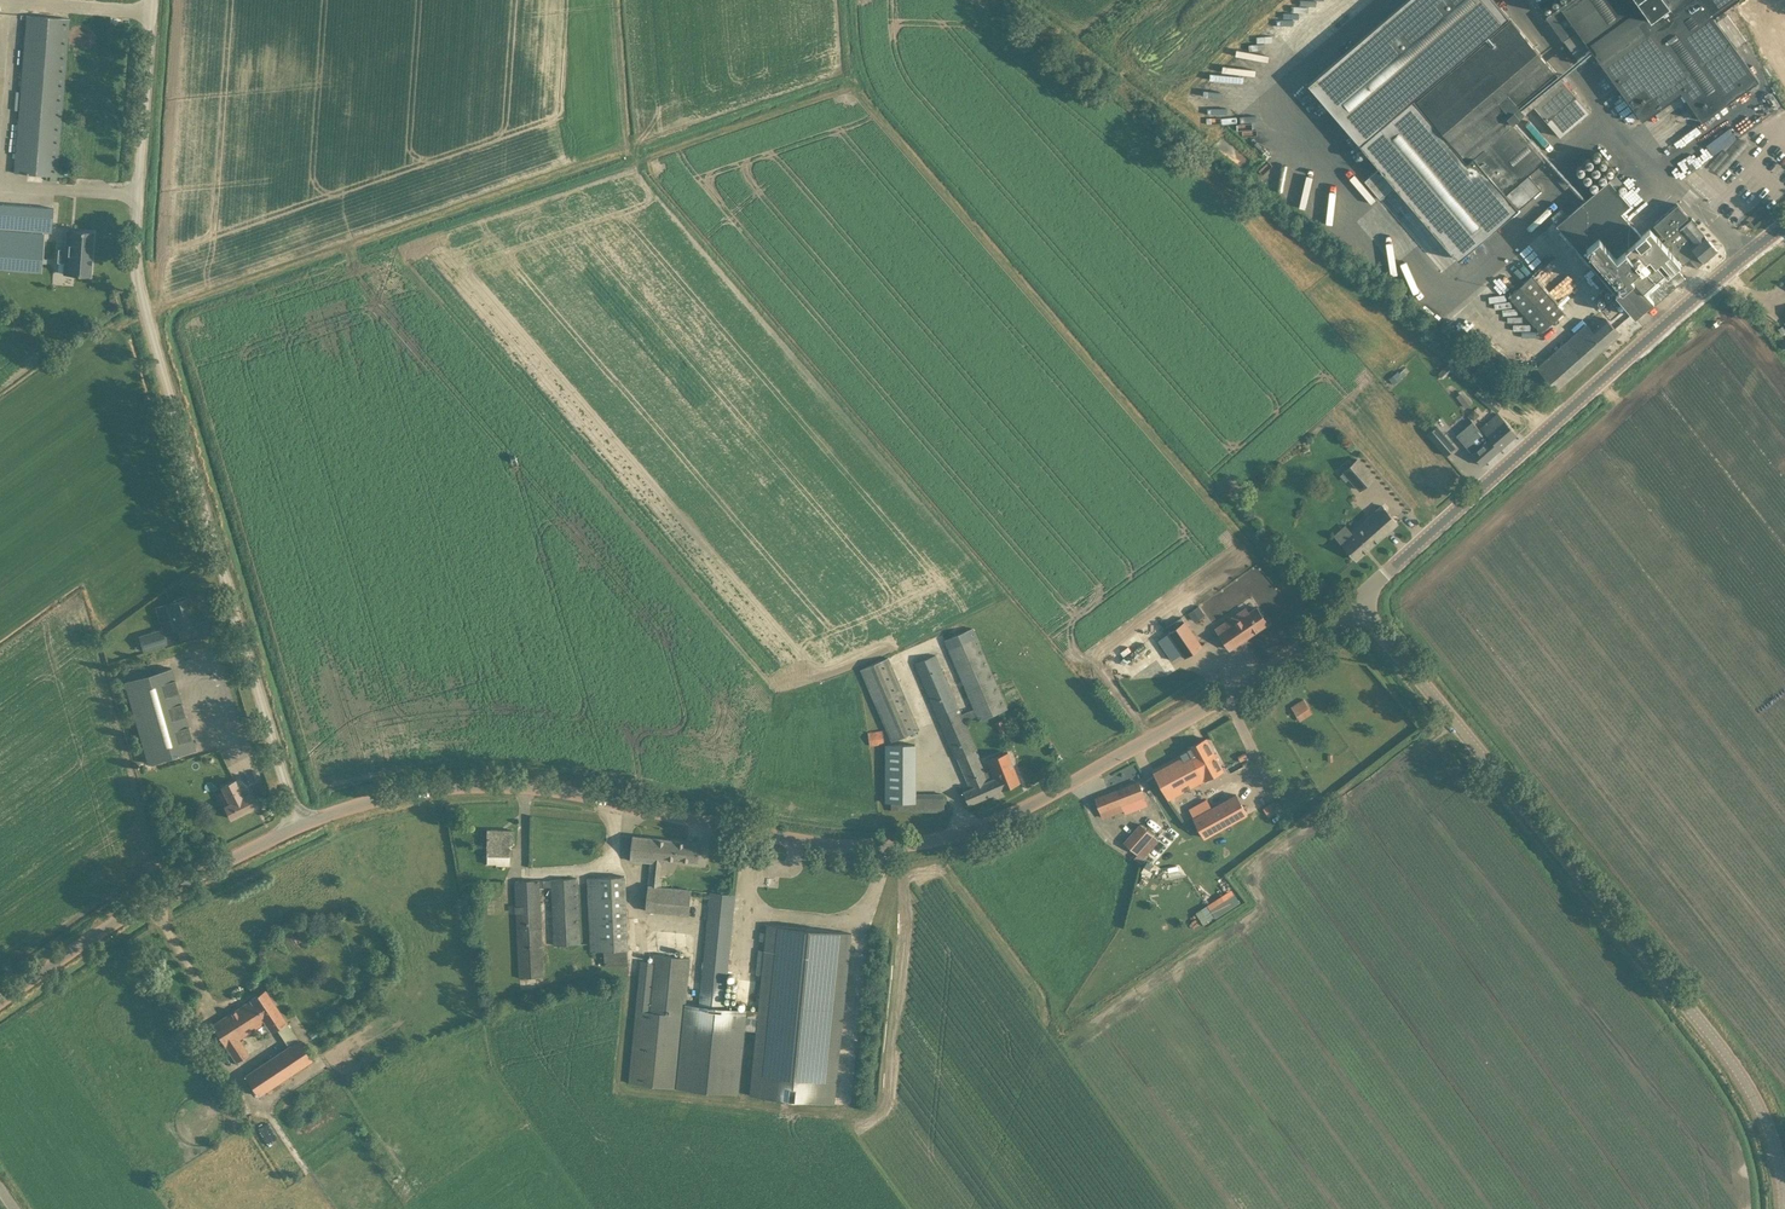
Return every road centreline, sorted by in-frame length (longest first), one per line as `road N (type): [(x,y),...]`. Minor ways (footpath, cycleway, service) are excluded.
road 1 (tertiary): [(299,823),(433,791),(530,787),(821,845),(898,844),(975,827),(1026,805),(1231,693),(1356,602)]
road 2 (unclassified): [(299,823),(137,263),(152,0)]
road 3 (tertiary): [(1778,1208),(1776,1165),(1740,1075),(1356,602)]
road 4 (tertiary): [(1356,602),(1670,316),(1784,224)]
road 5 (tertiary): [(0,1002),(126,915),(299,823)]

